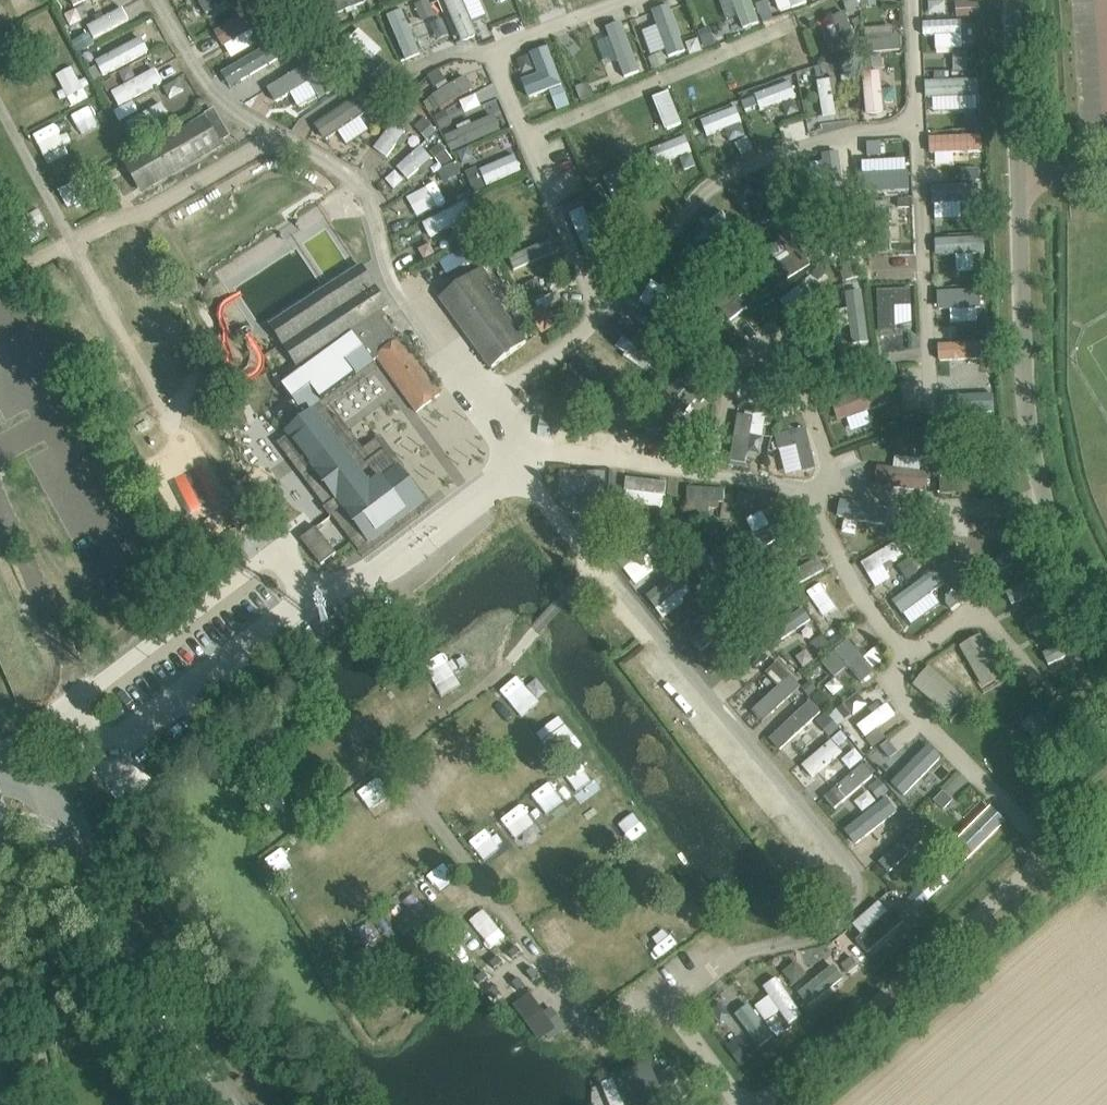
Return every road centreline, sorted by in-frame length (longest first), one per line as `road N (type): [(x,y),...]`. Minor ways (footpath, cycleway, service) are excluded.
road 1 (unclassified): [(1106,606),(1045,505),(1026,427),(1017,0)]
road 2 (unclassified): [(228,1104),(112,919),(45,786),(22,765),(0,764)]

